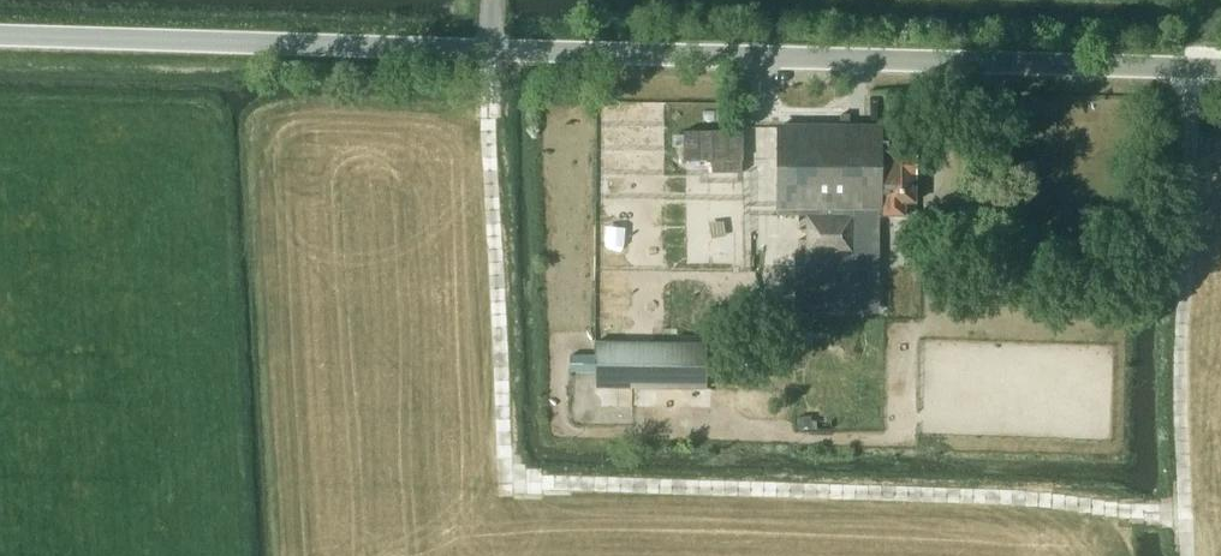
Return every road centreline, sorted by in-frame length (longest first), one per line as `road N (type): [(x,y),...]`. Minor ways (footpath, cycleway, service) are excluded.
road 1 (track): [(490,49),(506,482),(1024,497),(1184,512)]
road 2 (tertiary): [(490,49),(1220,70)]
road 3 (tertiary): [(490,49),(0,35)]
road 4 (track): [(1193,69),(1180,338),(1187,555)]

